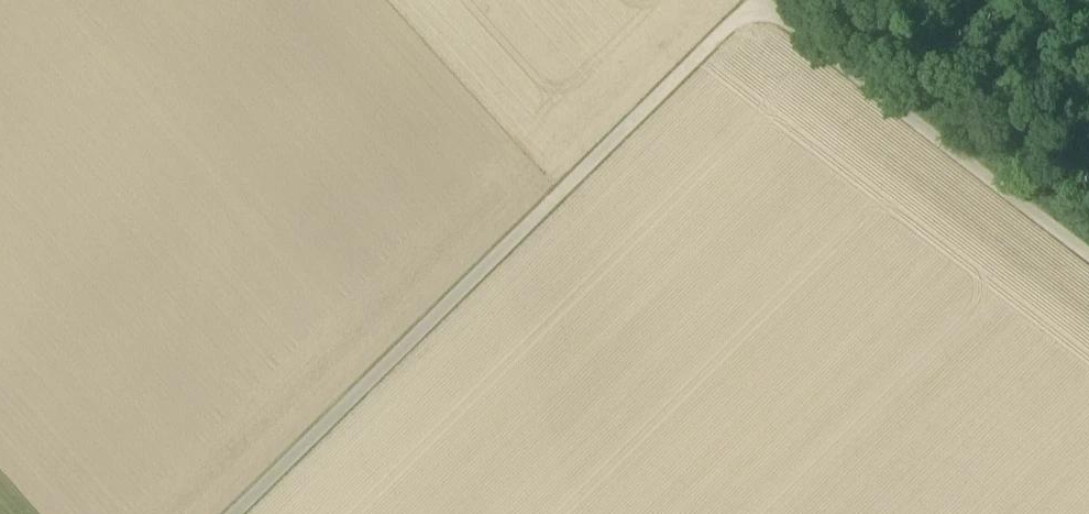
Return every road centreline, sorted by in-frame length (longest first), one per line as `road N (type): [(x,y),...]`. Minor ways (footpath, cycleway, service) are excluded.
road 1 (track): [(233,513),(755,1),(1088,259)]

